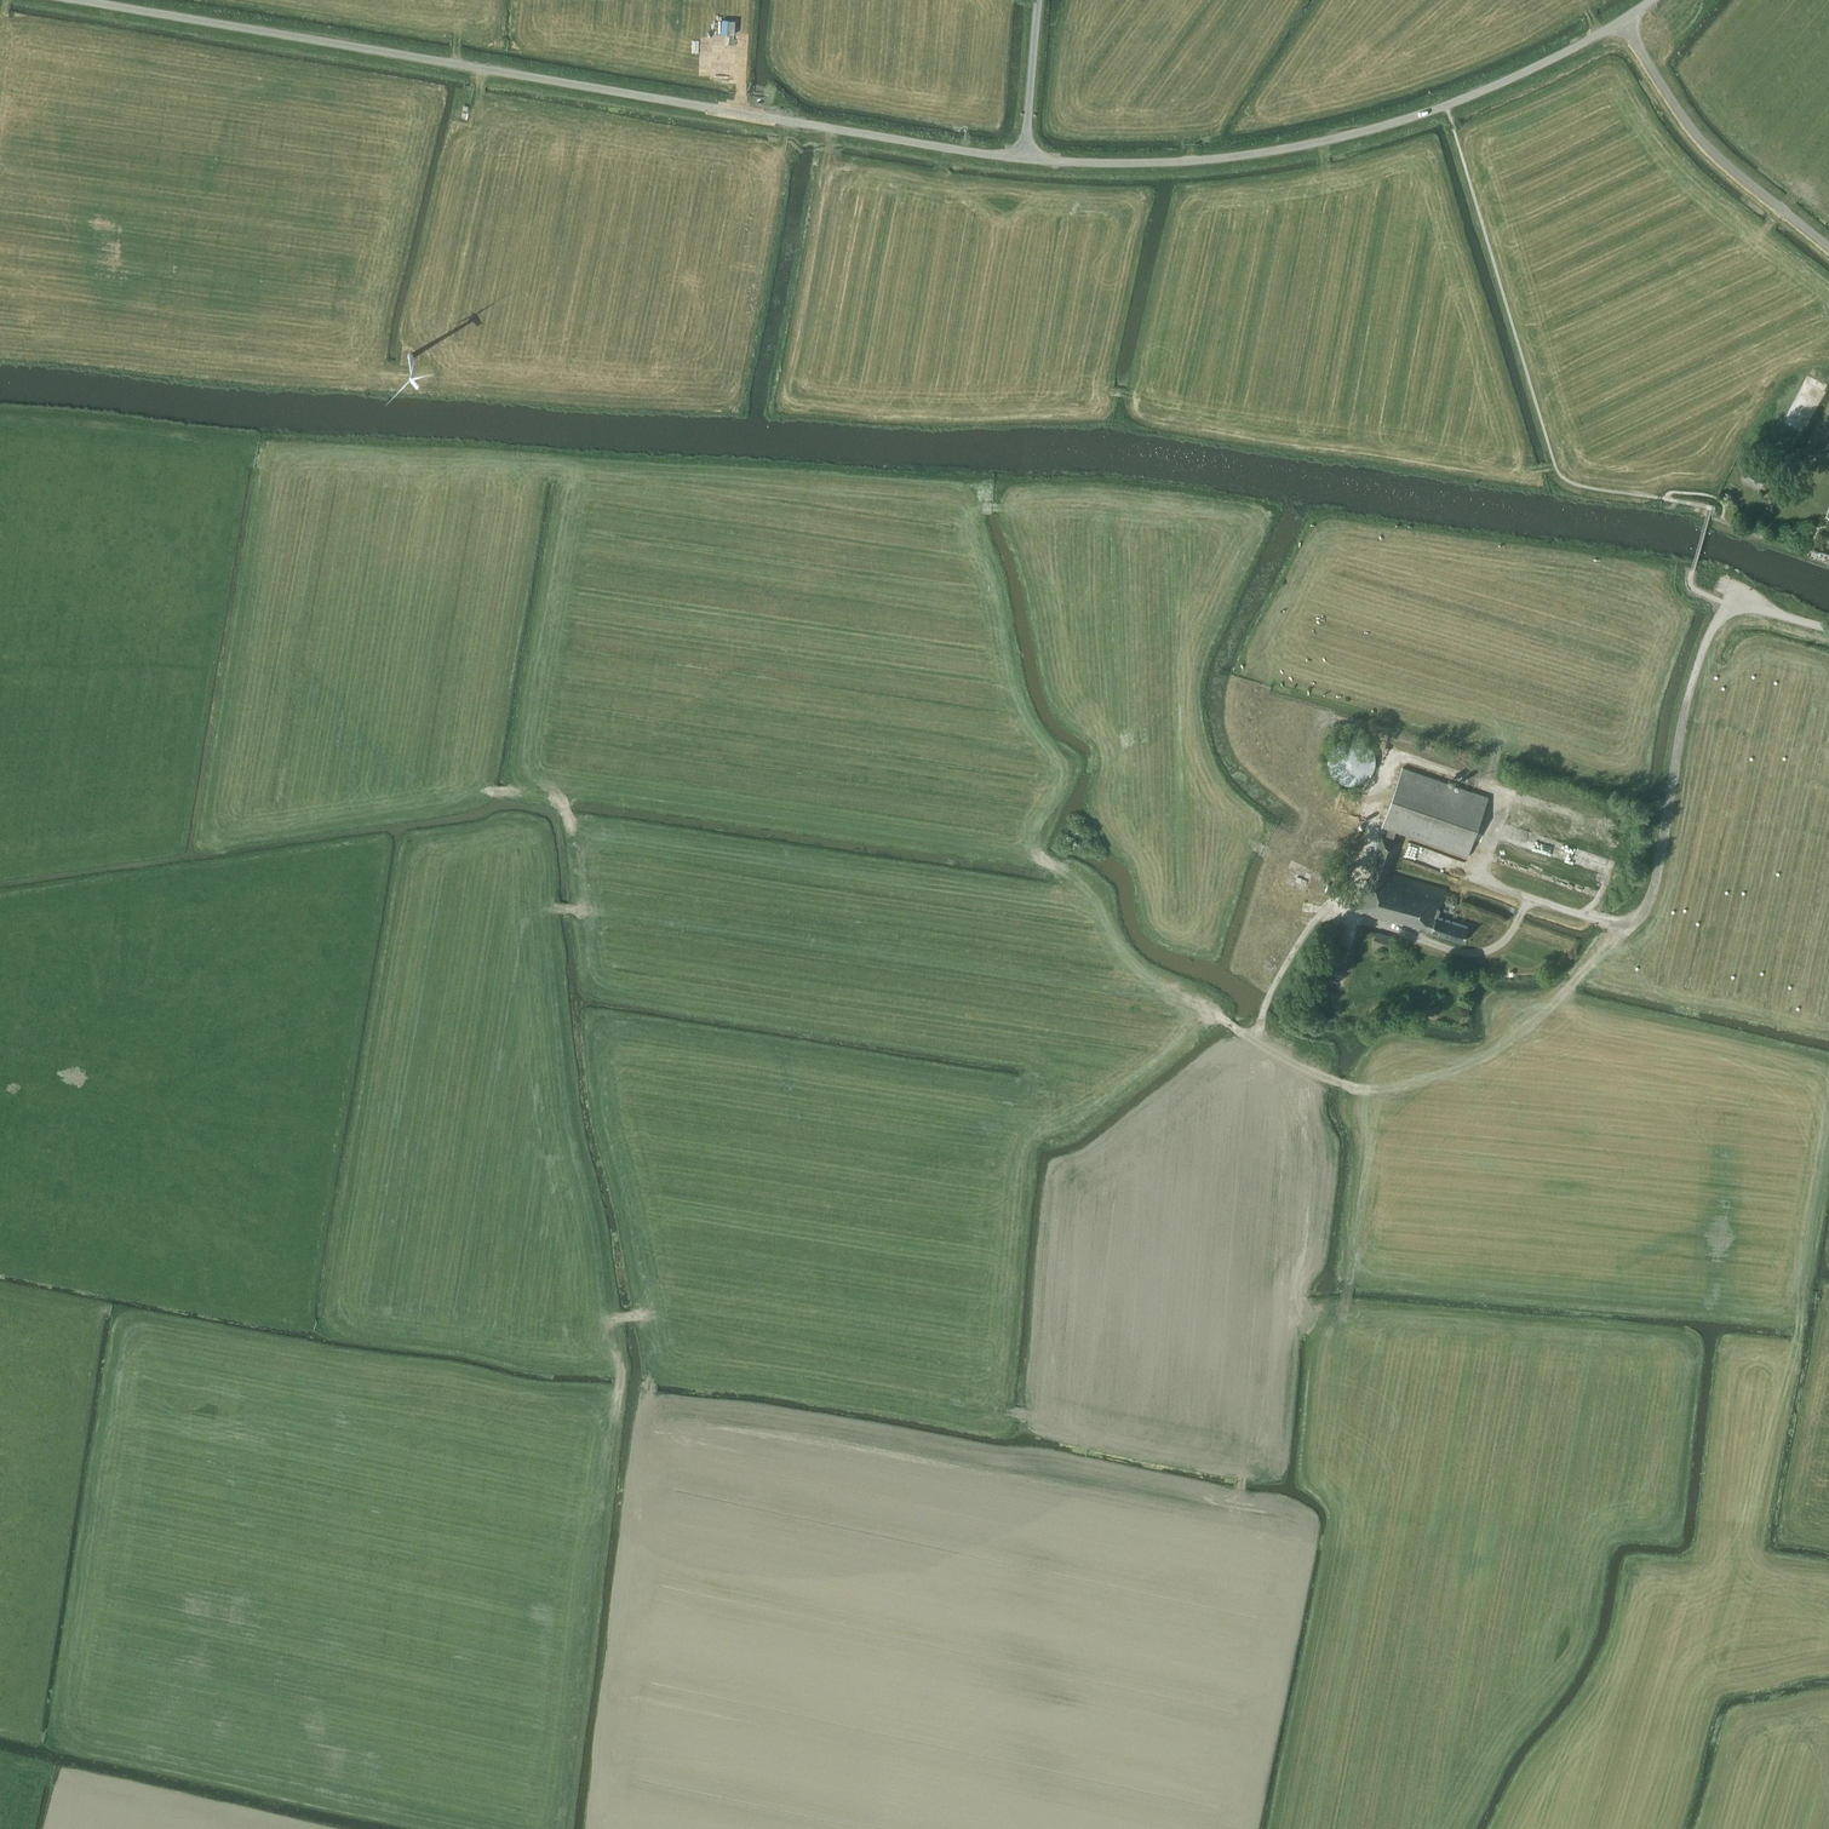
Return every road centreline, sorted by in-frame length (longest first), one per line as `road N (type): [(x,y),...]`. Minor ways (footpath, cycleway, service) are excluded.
road 1 (unclassified): [(1446,105),(1241,156),(1088,162),(979,152),(83,0)]
road 2 (unclassified): [(1446,105),(1623,23),(1654,0)]

